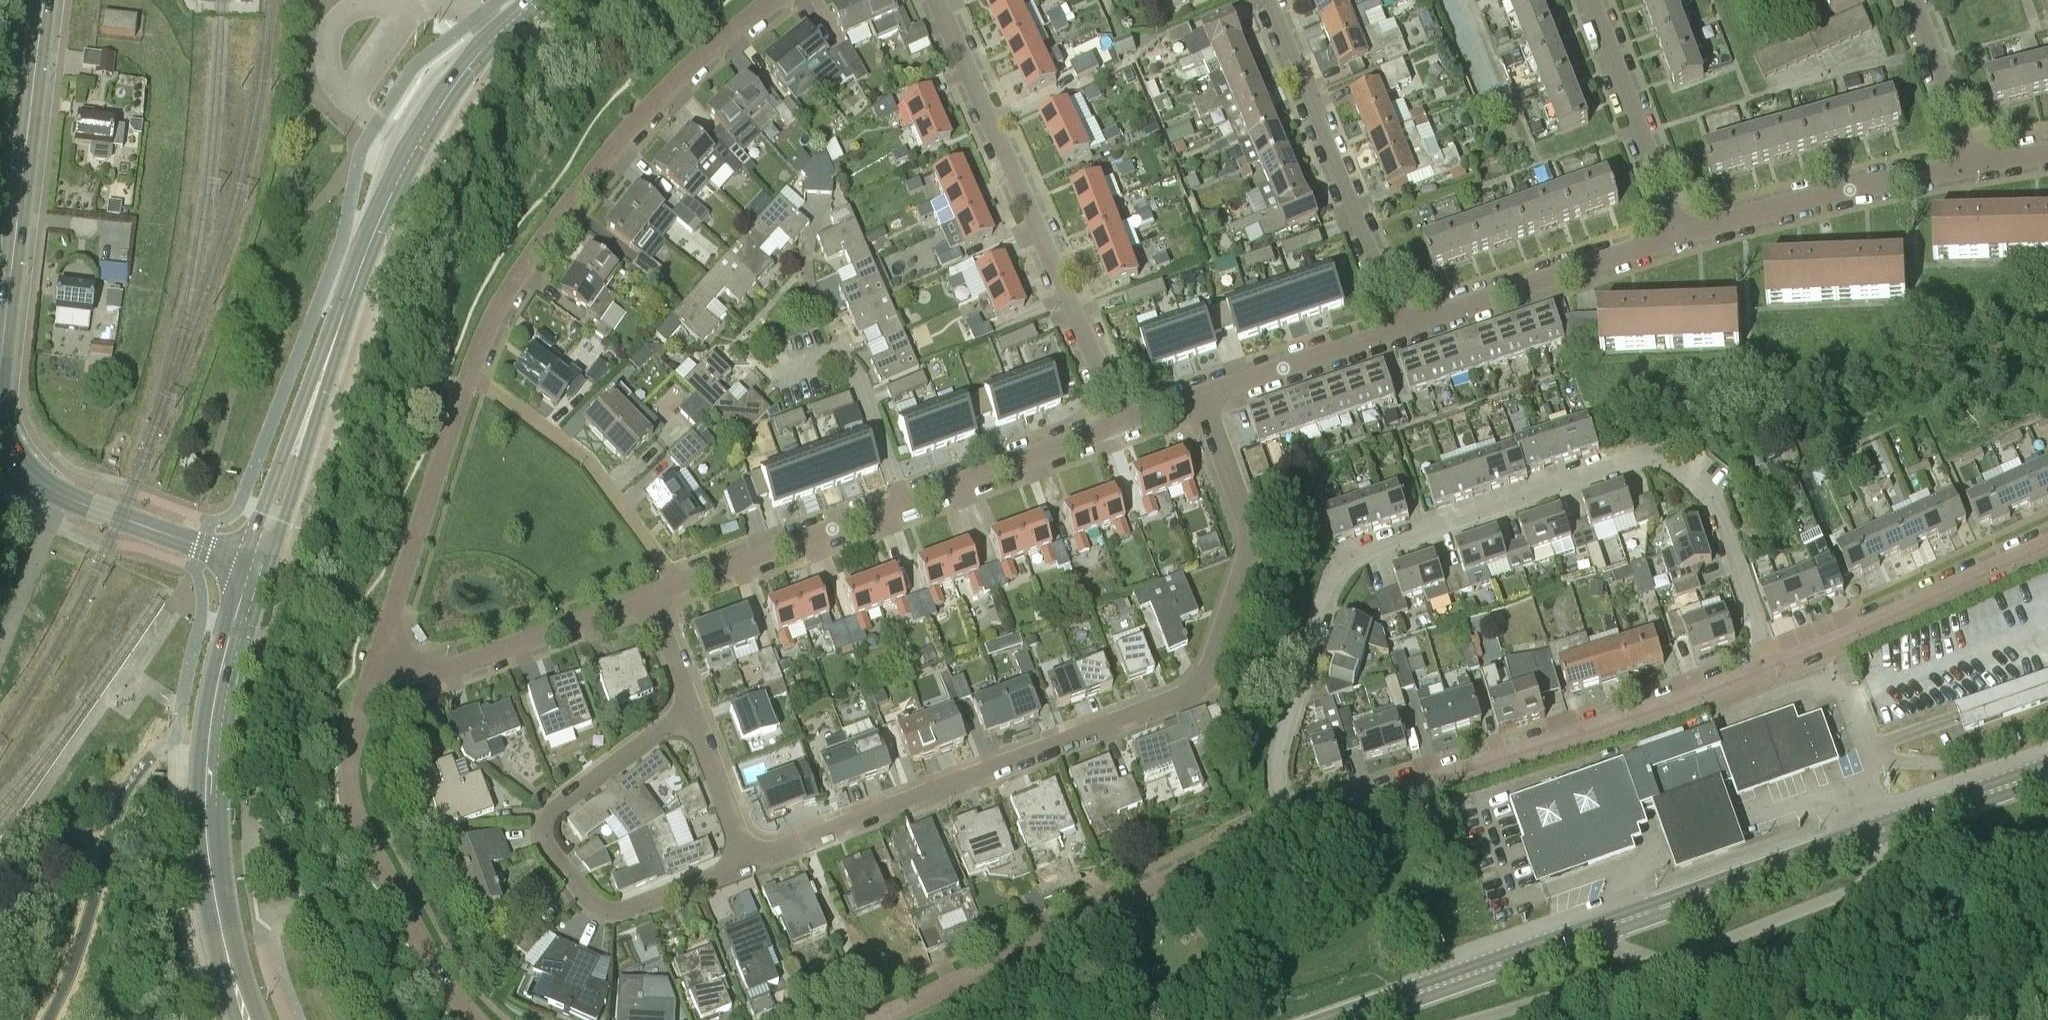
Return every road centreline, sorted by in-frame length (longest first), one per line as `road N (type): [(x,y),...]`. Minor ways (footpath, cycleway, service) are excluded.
road 1 (residential): [(1291,825),(1279,749),(1340,564),(1357,551),(1641,456),(1664,458),(1714,500),(1773,668)]
road 2 (residential): [(1205,397),(1251,552),(1205,678),(1177,700),(751,864)]
road 3 (secondary): [(1340,1019),(2047,773)]
road 4 (secondary): [(257,563),(341,310),(412,148),(463,74),(535,0)]
road 5 (residential): [(1291,825),(1773,668)]
road 6 (residential): [(469,373),(500,305),(614,147),(691,65),(772,0)]
road 7 (secondary): [(247,1019),(216,900),(211,789),(220,693),(257,563)]
road 8 (residential): [(1124,425),(937,0)]
road 9 (residential): [(874,1019),(1291,825)]
road 10 (residential): [(751,864),(608,910),(589,900),(546,837),(559,804),(690,705)]
road 11 (residential): [(380,655),(349,764),(353,805),(417,934),(473,1019)]
road 12 (tertiary): [(0,364),(43,0)]
road 13 (residential): [(1402,328),(1267,0)]
road 14 (residential): [(1680,235),(1976,165)]
road 15 (tertiary): [(257,563),(46,486),(0,422)]
road 16 (residential): [(1773,668),(2047,542)]
road 17 (residential): [(674,587),(590,463),(469,373)]
road 18 (residential): [(380,655),(469,373)]
road 19 (residential): [(1402,328),(1680,235)]
road 20 (residential): [(380,655),(460,667),(651,596)]
road 21 (residential): [(1680,235),(1591,0)]
road 22 (residential): [(674,587),(903,505)]
road 23 (residential): [(903,505),(1124,425)]
road 24 (residential): [(903,505),(850,369),(825,358),(781,373)]
road 25 (residential): [(1205,397),(1402,328)]
road 26 (residential): [(1976,165),(1913,0)]
road 27 (residential): [(751,864),(690,705)]

